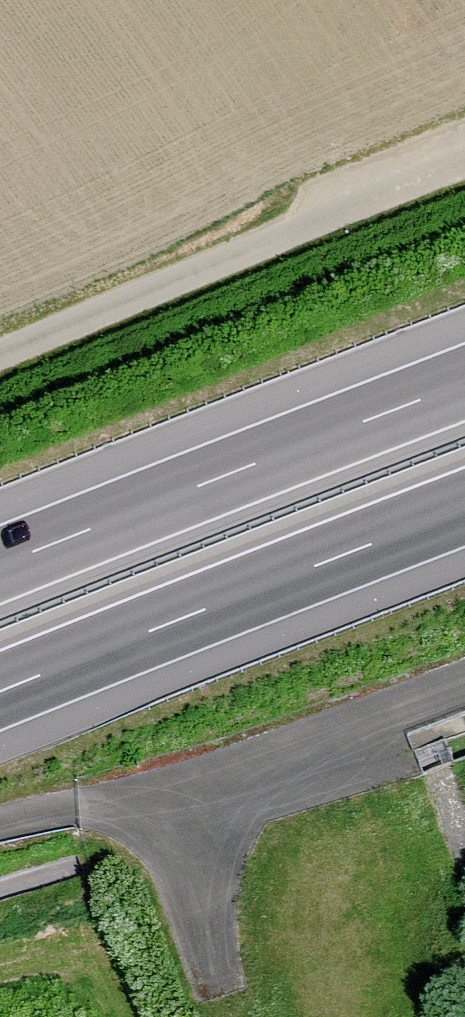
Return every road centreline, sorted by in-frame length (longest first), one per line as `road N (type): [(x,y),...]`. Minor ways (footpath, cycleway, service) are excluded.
road 1 (track): [(0,353),(464,165)]
road 2 (motorway): [(0,691),(464,507)]
road 3 (motorway): [(464,383),(0,565)]

